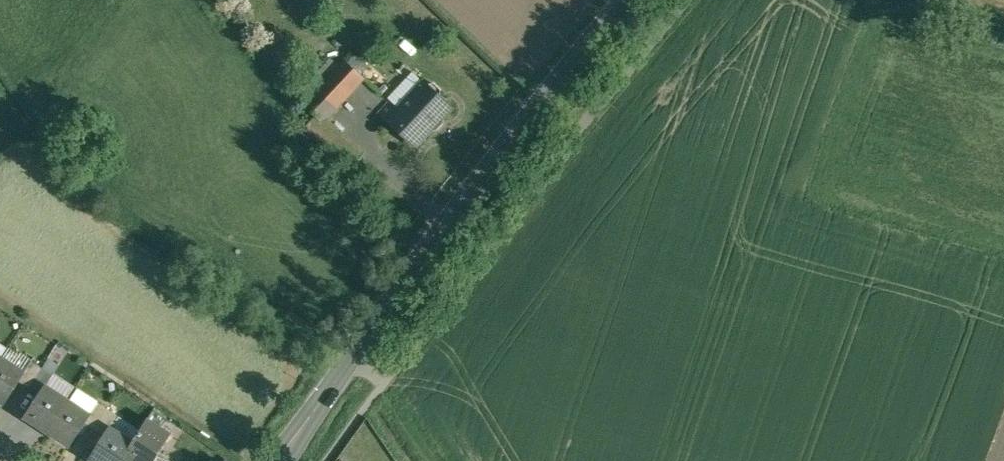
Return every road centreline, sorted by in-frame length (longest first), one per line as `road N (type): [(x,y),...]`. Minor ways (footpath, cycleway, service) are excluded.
road 1 (secondary): [(281,460),(403,281),(627,0)]

